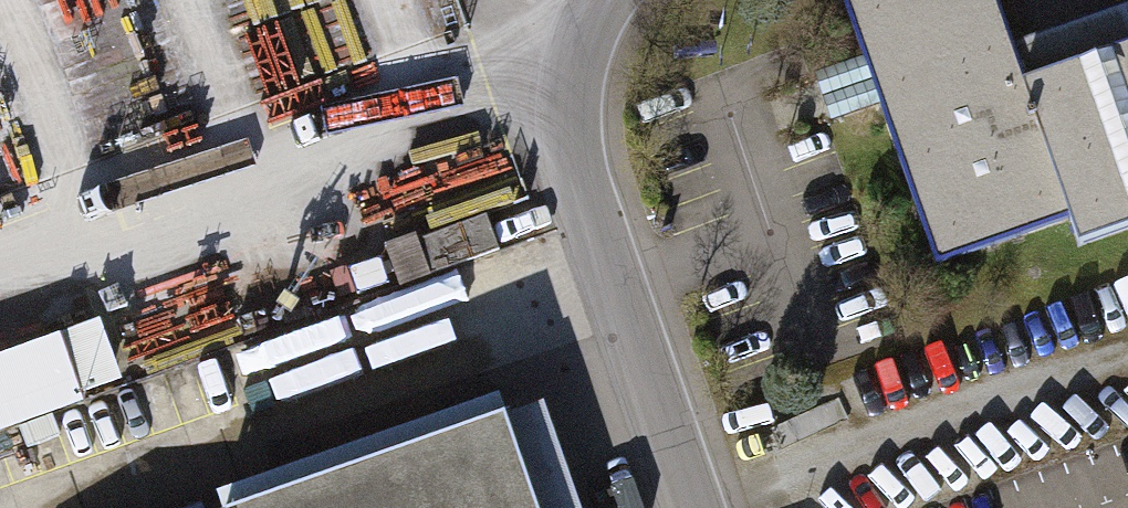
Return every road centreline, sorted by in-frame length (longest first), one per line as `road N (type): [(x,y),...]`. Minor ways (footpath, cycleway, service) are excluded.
road 1 (residential): [(687,507),(555,147),(607,0)]
road 2 (track): [(555,147),(504,0)]

